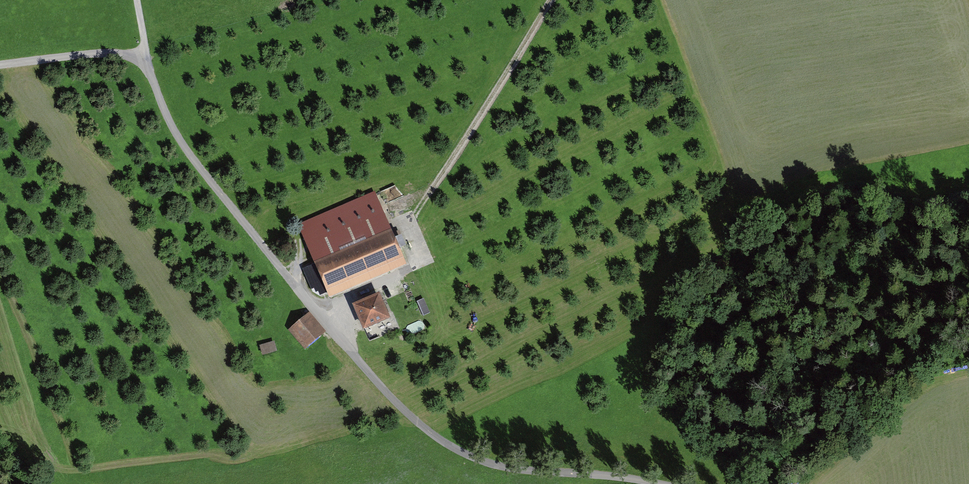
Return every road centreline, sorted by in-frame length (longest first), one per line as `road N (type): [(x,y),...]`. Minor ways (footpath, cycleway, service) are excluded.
road 1 (unclassified): [(664,483),(503,466),(444,442),(381,386),(243,222),(186,148),(140,62),(112,53),(0,65)]
road 2 (track): [(315,311),(421,264),(407,226),(551,0)]
road 3 (track): [(811,483),(924,386),(968,376)]

